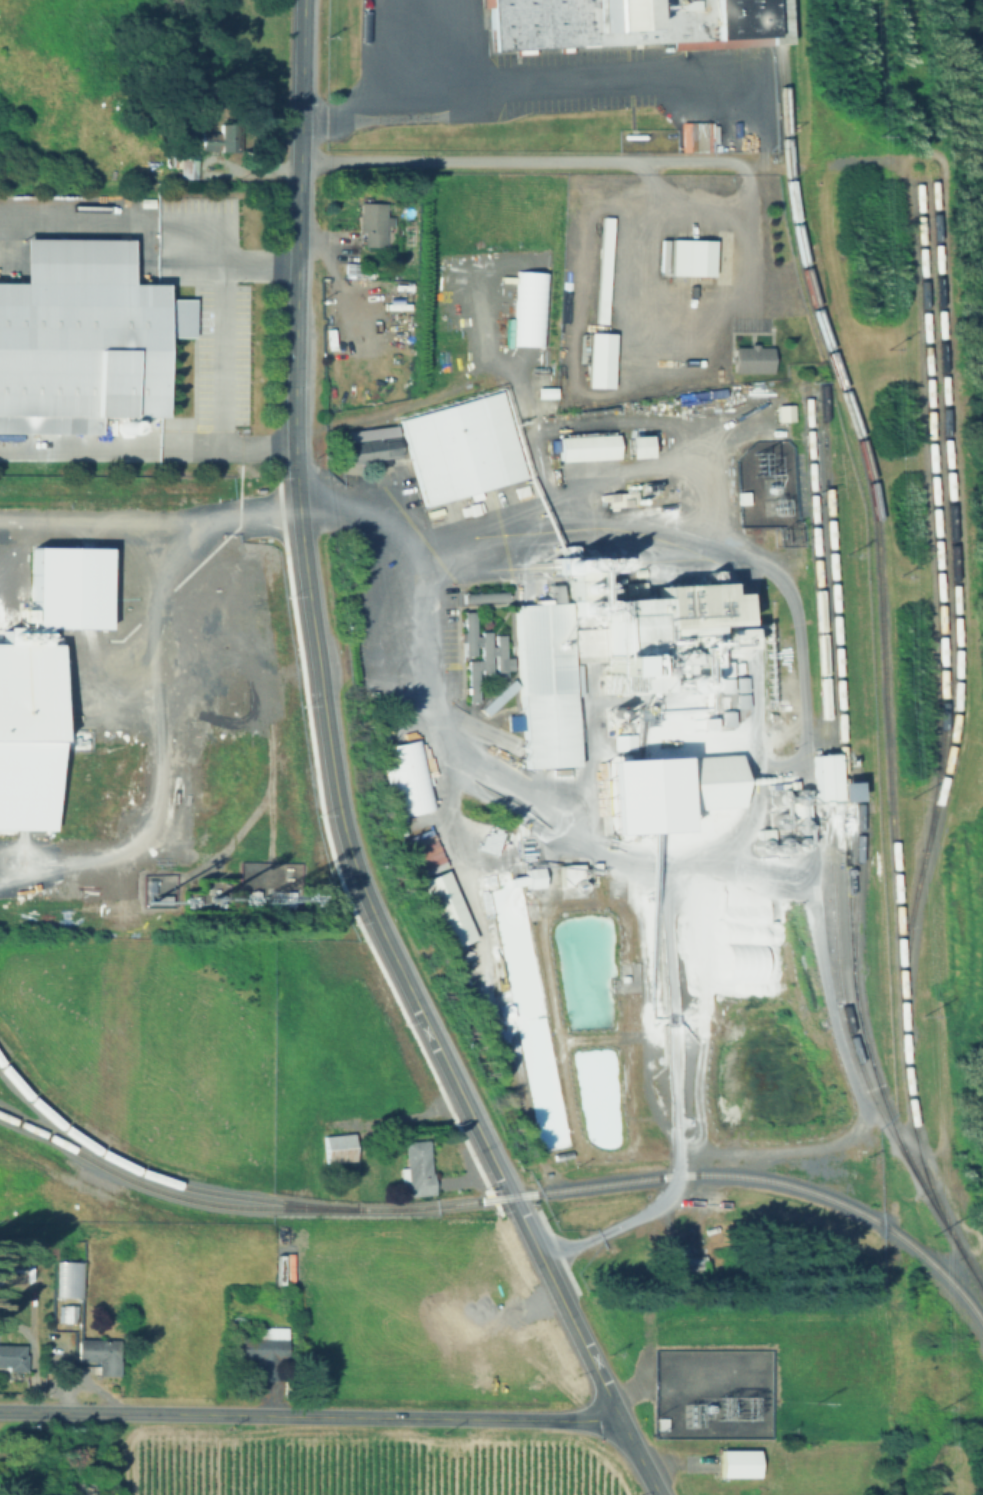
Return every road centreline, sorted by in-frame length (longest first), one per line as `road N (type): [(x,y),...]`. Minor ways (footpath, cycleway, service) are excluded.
road 1 (tertiary): [(623,1422),(367,904),(343,823),(295,447),(305,0)]
road 2 (tertiary): [(623,1422),(0,1412)]

